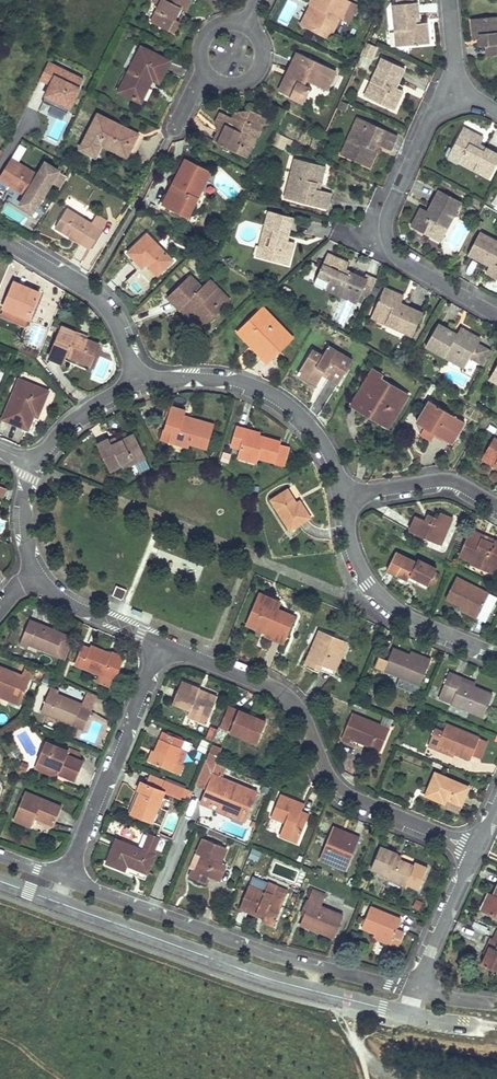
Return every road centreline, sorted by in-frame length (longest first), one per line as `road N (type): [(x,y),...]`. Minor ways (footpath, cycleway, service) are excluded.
road 1 (residential): [(160,644),(290,700),(343,791),(474,850)]
road 2 (residential): [(62,877),(242,944),(412,985)]
road 3 (residential): [(55,902),(398,1009)]
road 4 (residential): [(496,318),(406,264),(386,227),(438,108)]
road 5 (residential): [(346,495),(325,445),(263,392),(207,379),(137,379)]
road 6 (residential): [(62,877),(160,644)]
road 7 (residential): [(496,656),(400,613),(368,583),(350,538),(346,495)]
road 8 (residential): [(0,234),(91,286),(124,328),(137,379)]
road 9 (residential): [(496,506),(447,481),(346,495)]
road 10 (residential): [(412,985),(474,850)]
road 11 (residential): [(33,576),(160,644)]
road 12 (residential): [(137,379),(75,416),(34,462)]

